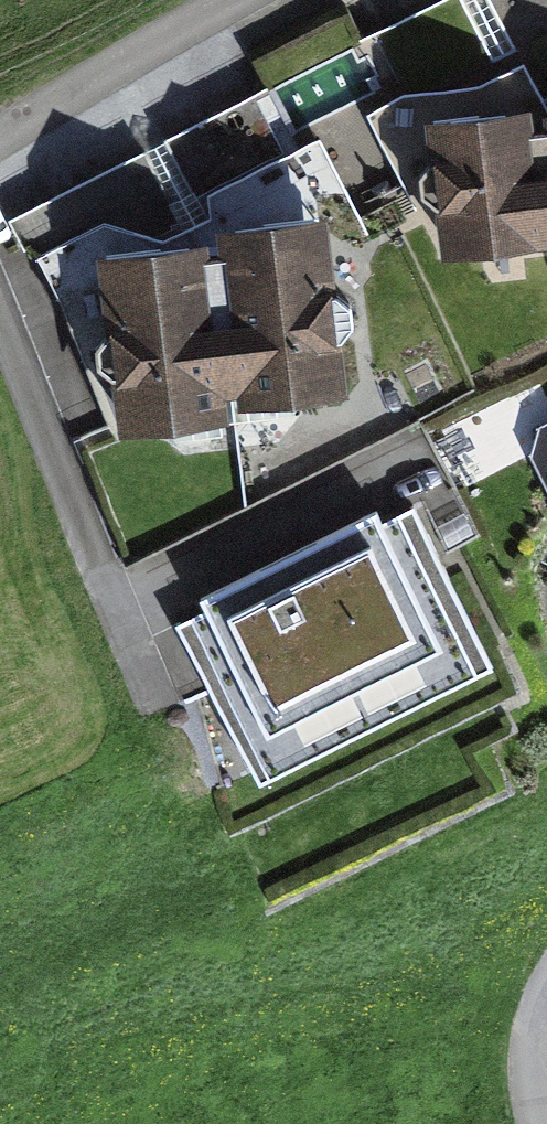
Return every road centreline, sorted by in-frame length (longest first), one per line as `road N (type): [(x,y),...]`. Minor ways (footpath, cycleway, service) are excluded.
road 1 (residential): [(0,311),(156,697)]
road 2 (residential): [(260,0),(67,101),(0,147)]
road 3 (residential): [(546,1123),(529,1074),(546,1006)]

